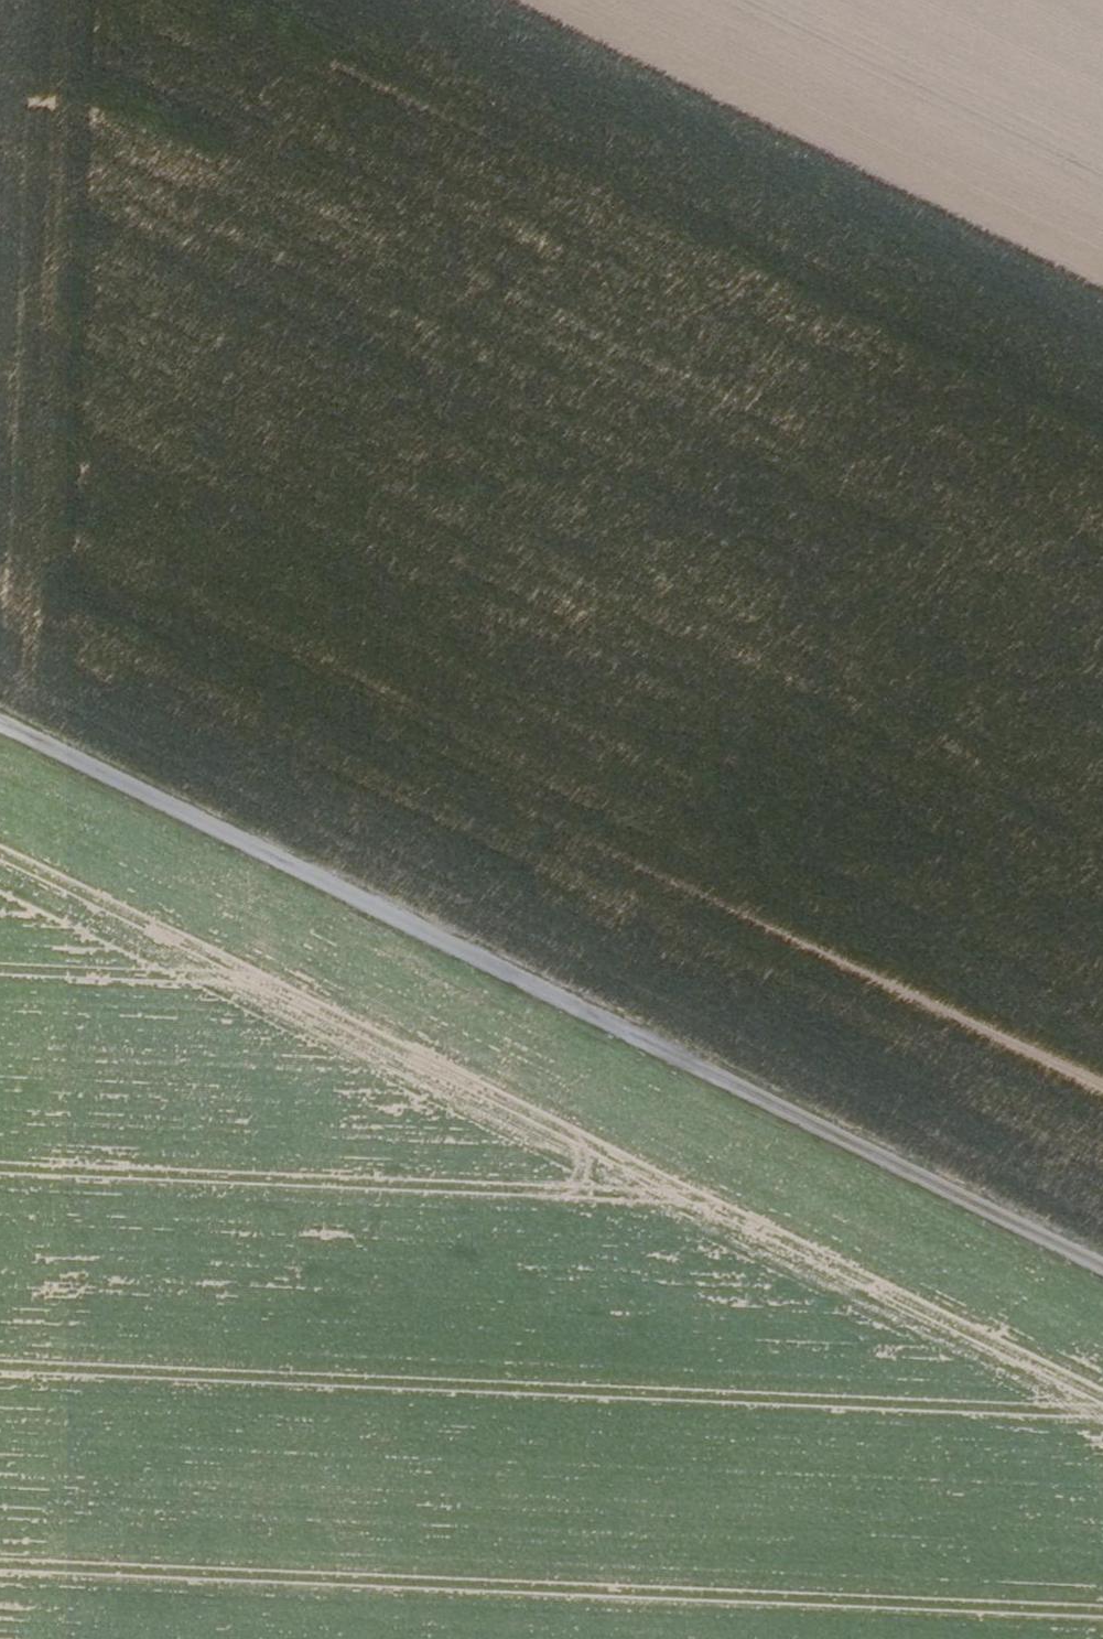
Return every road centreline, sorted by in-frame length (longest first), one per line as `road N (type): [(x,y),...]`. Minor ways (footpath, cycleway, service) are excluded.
road 1 (track): [(1102,1273),(0,725)]

